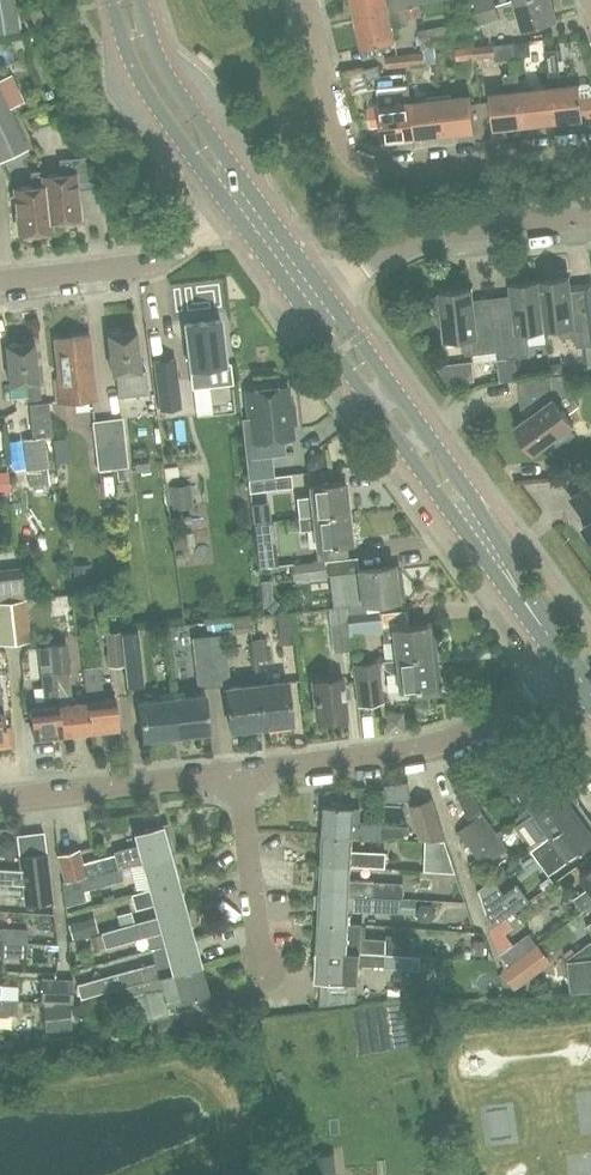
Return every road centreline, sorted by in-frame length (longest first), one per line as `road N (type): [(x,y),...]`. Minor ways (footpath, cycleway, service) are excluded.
road 1 (tertiary): [(572,667),(488,526),(322,290)]
road 2 (tertiary): [(300,306),(572,667)]
road 3 (residential): [(590,142),(387,163),(361,158),(345,139),(310,0)]
road 4 (residential): [(239,772),(427,748),(492,719),(572,667)]
road 5 (residential): [(322,290),(366,259),(421,237),(590,217)]
road 6 (residential): [(0,280),(144,263),(231,210)]
road 7 (tertiary): [(112,0),(144,87),(231,210)]
road 8 (residential): [(0,800),(239,772)]
road 9 (tertiary): [(252,193),(165,73),(139,0)]
road 10 (residential): [(260,967),(239,772)]

